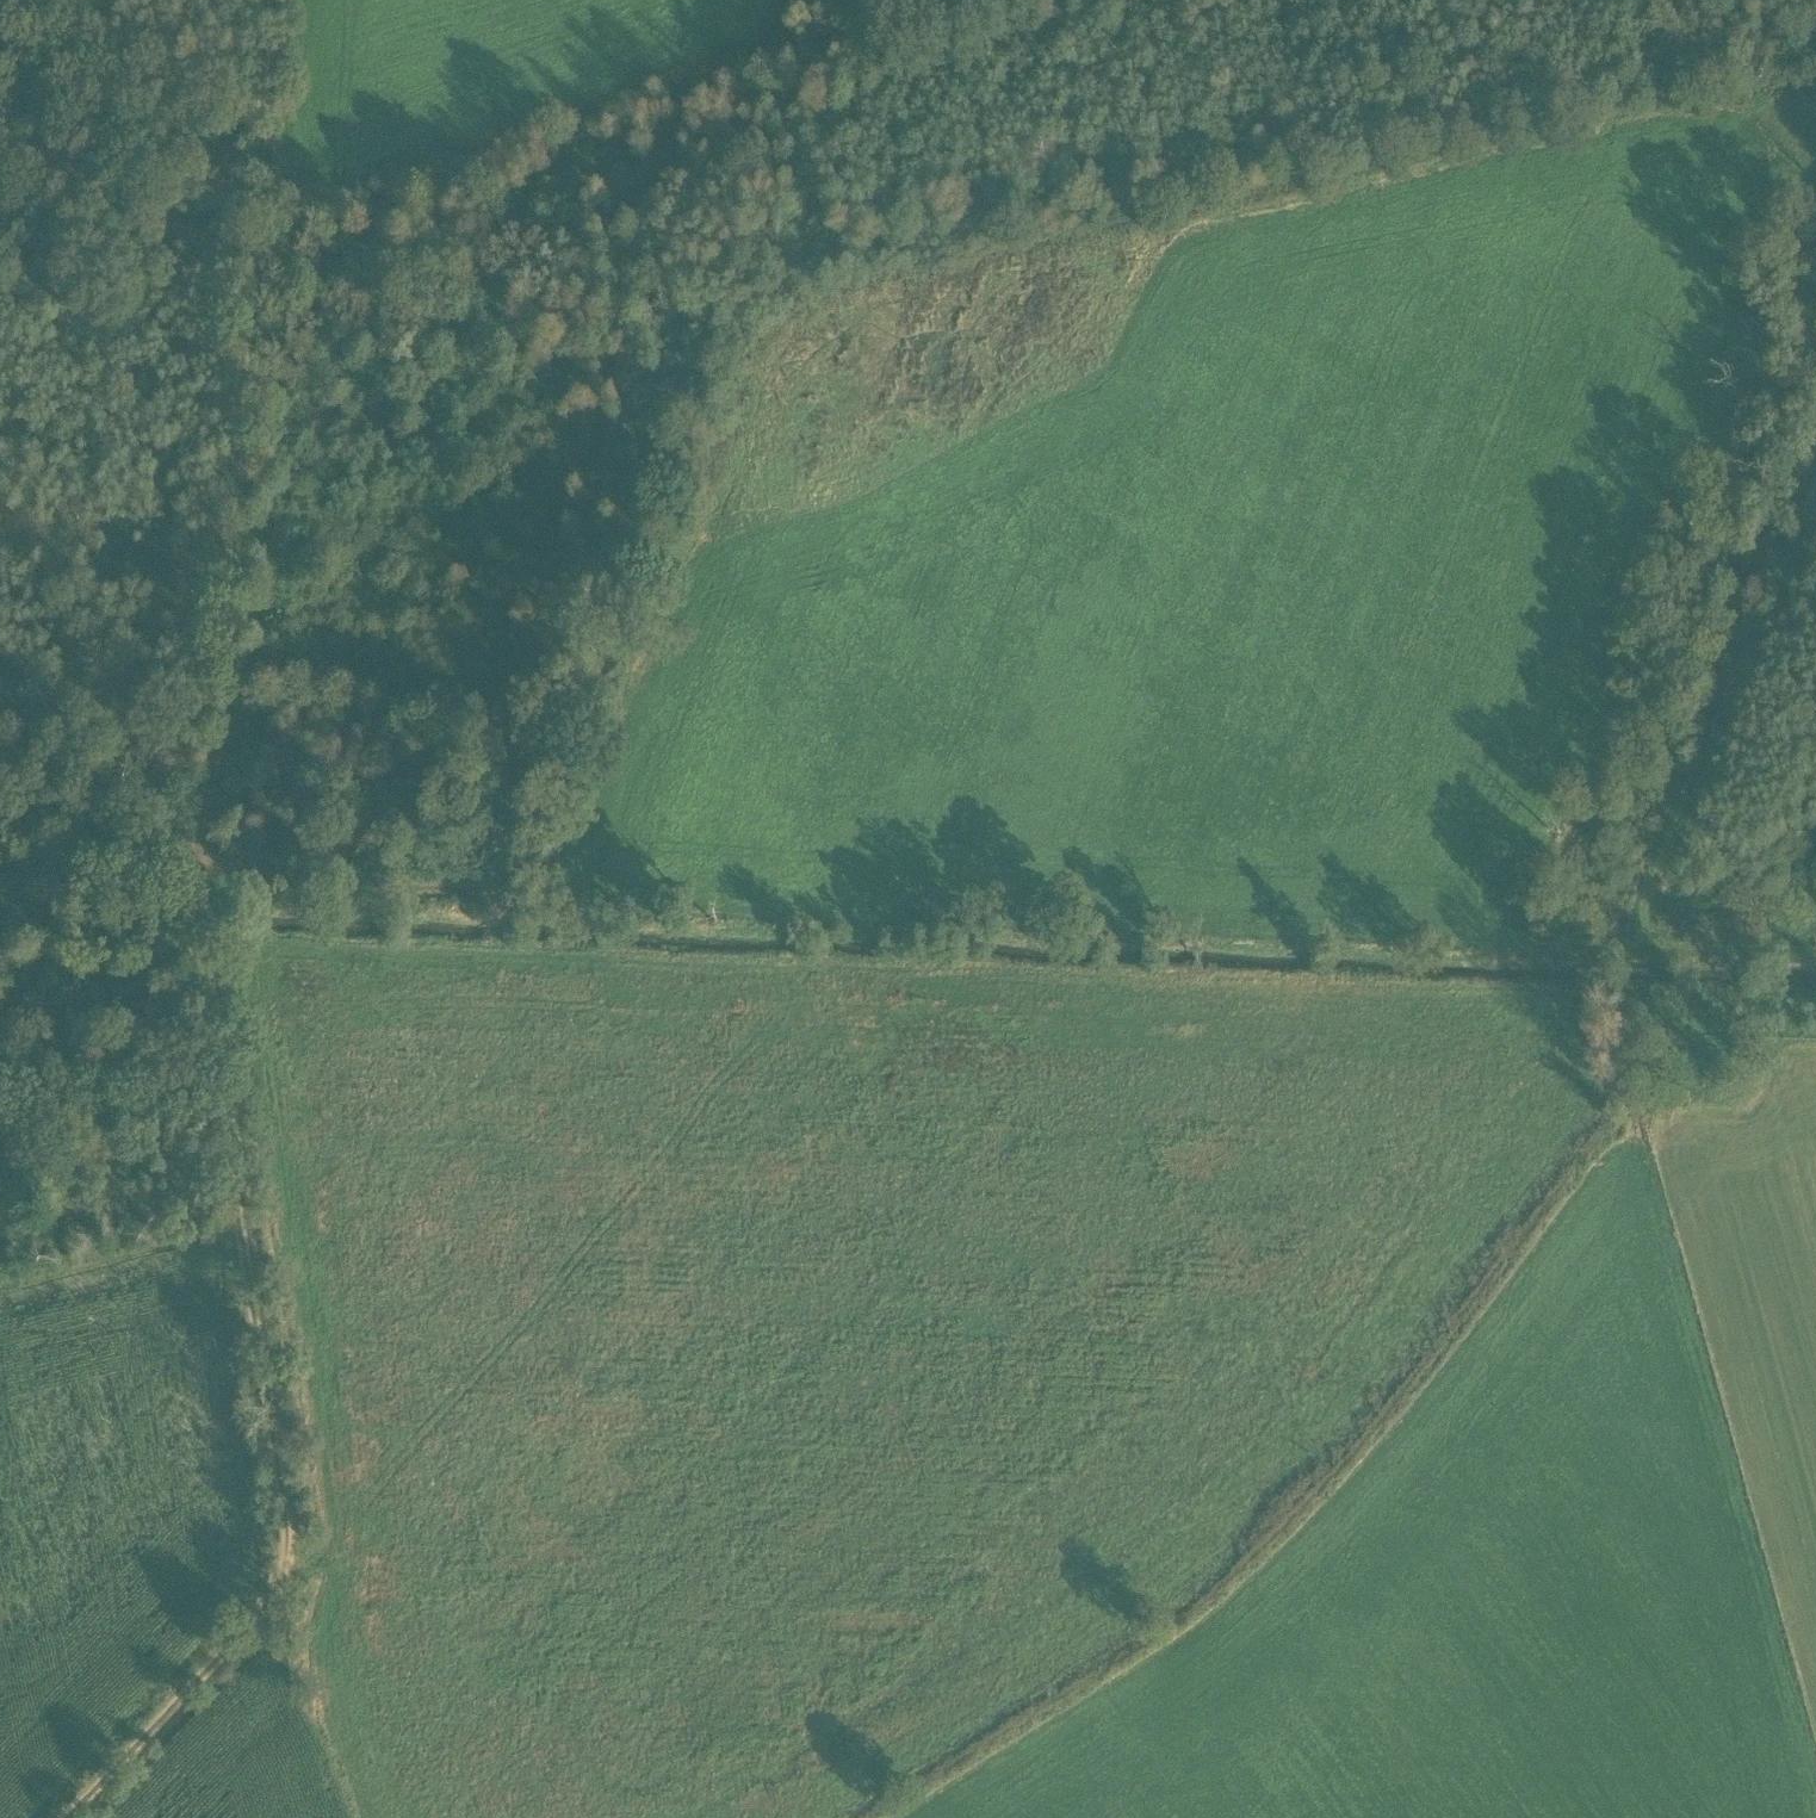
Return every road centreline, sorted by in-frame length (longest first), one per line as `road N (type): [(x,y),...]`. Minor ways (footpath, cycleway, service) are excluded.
road 1 (track): [(67,1817),(258,1623),(284,1586),(291,1537),(193,933),(194,869)]
road 2 (track): [(194,869),(228,694),(267,0)]
road 3 (track): [(194,869),(538,876)]
road 4 (track): [(194,869),(0,896)]

